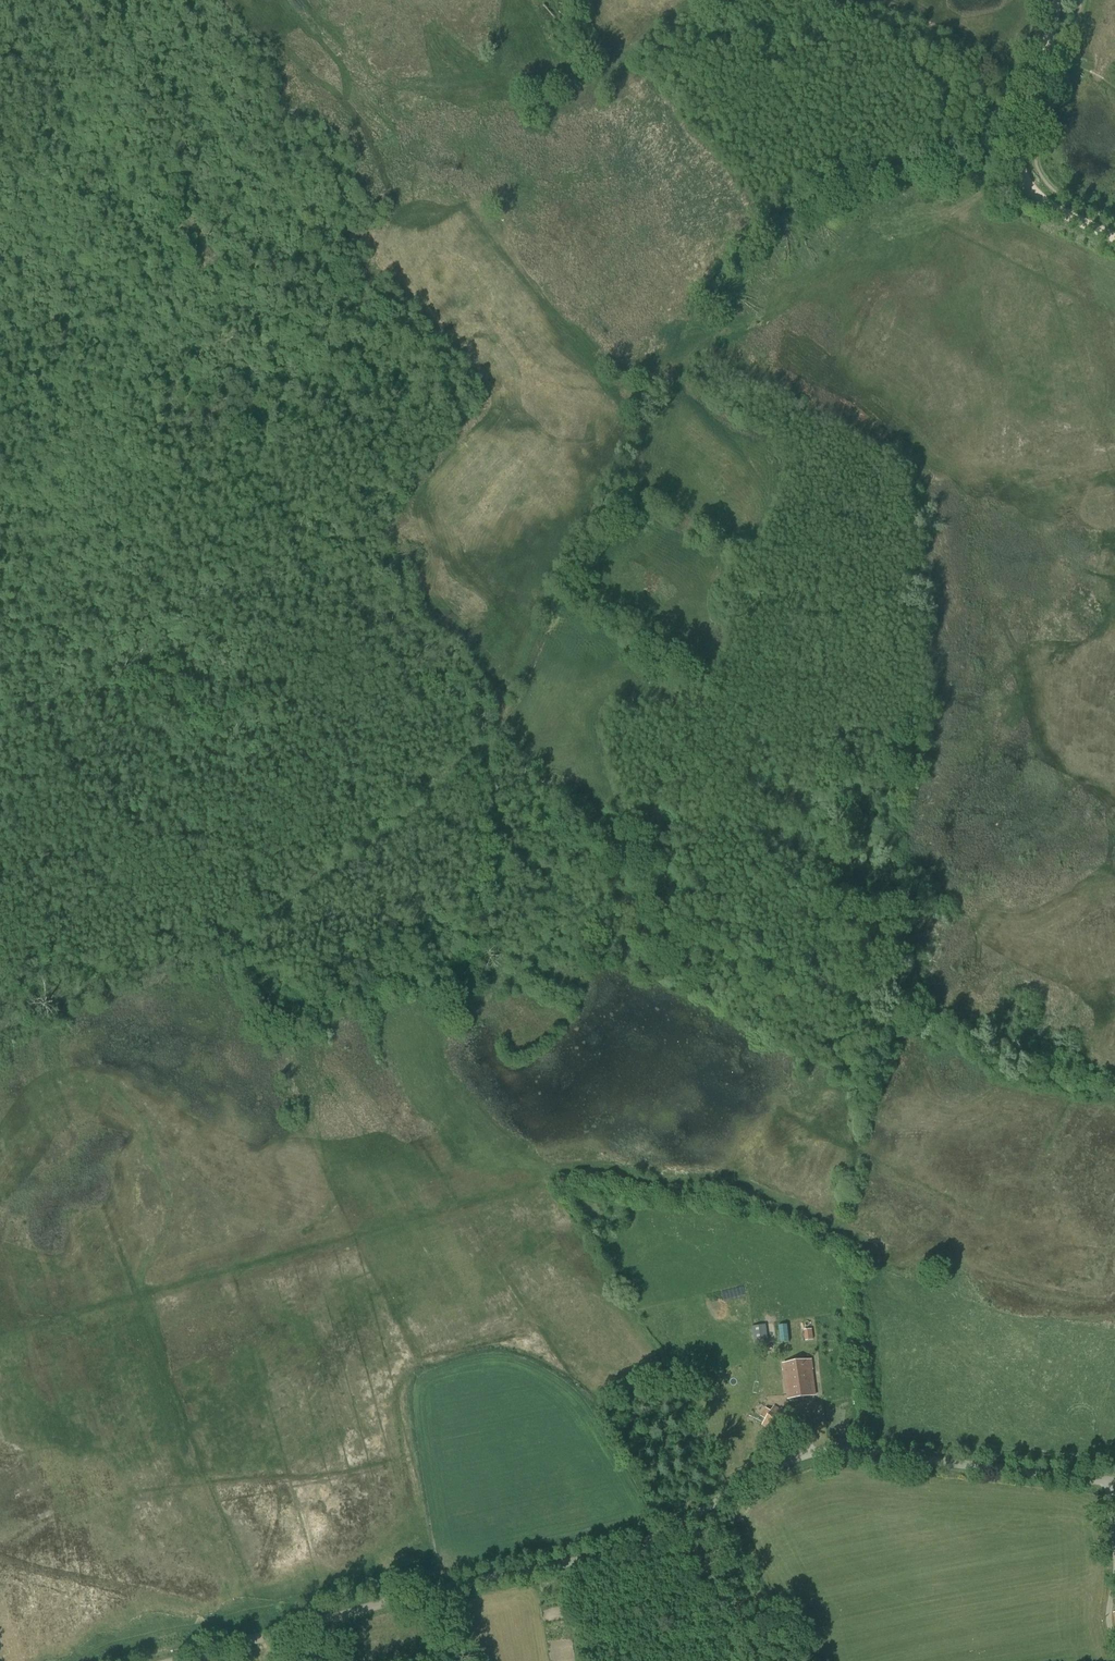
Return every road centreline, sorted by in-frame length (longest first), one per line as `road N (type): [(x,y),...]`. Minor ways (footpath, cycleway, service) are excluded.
road 1 (unclassified): [(180,1660),(655,1539),(819,1451),(1114,1481)]
road 2 (track): [(1024,181),(1018,145),(1055,0)]

